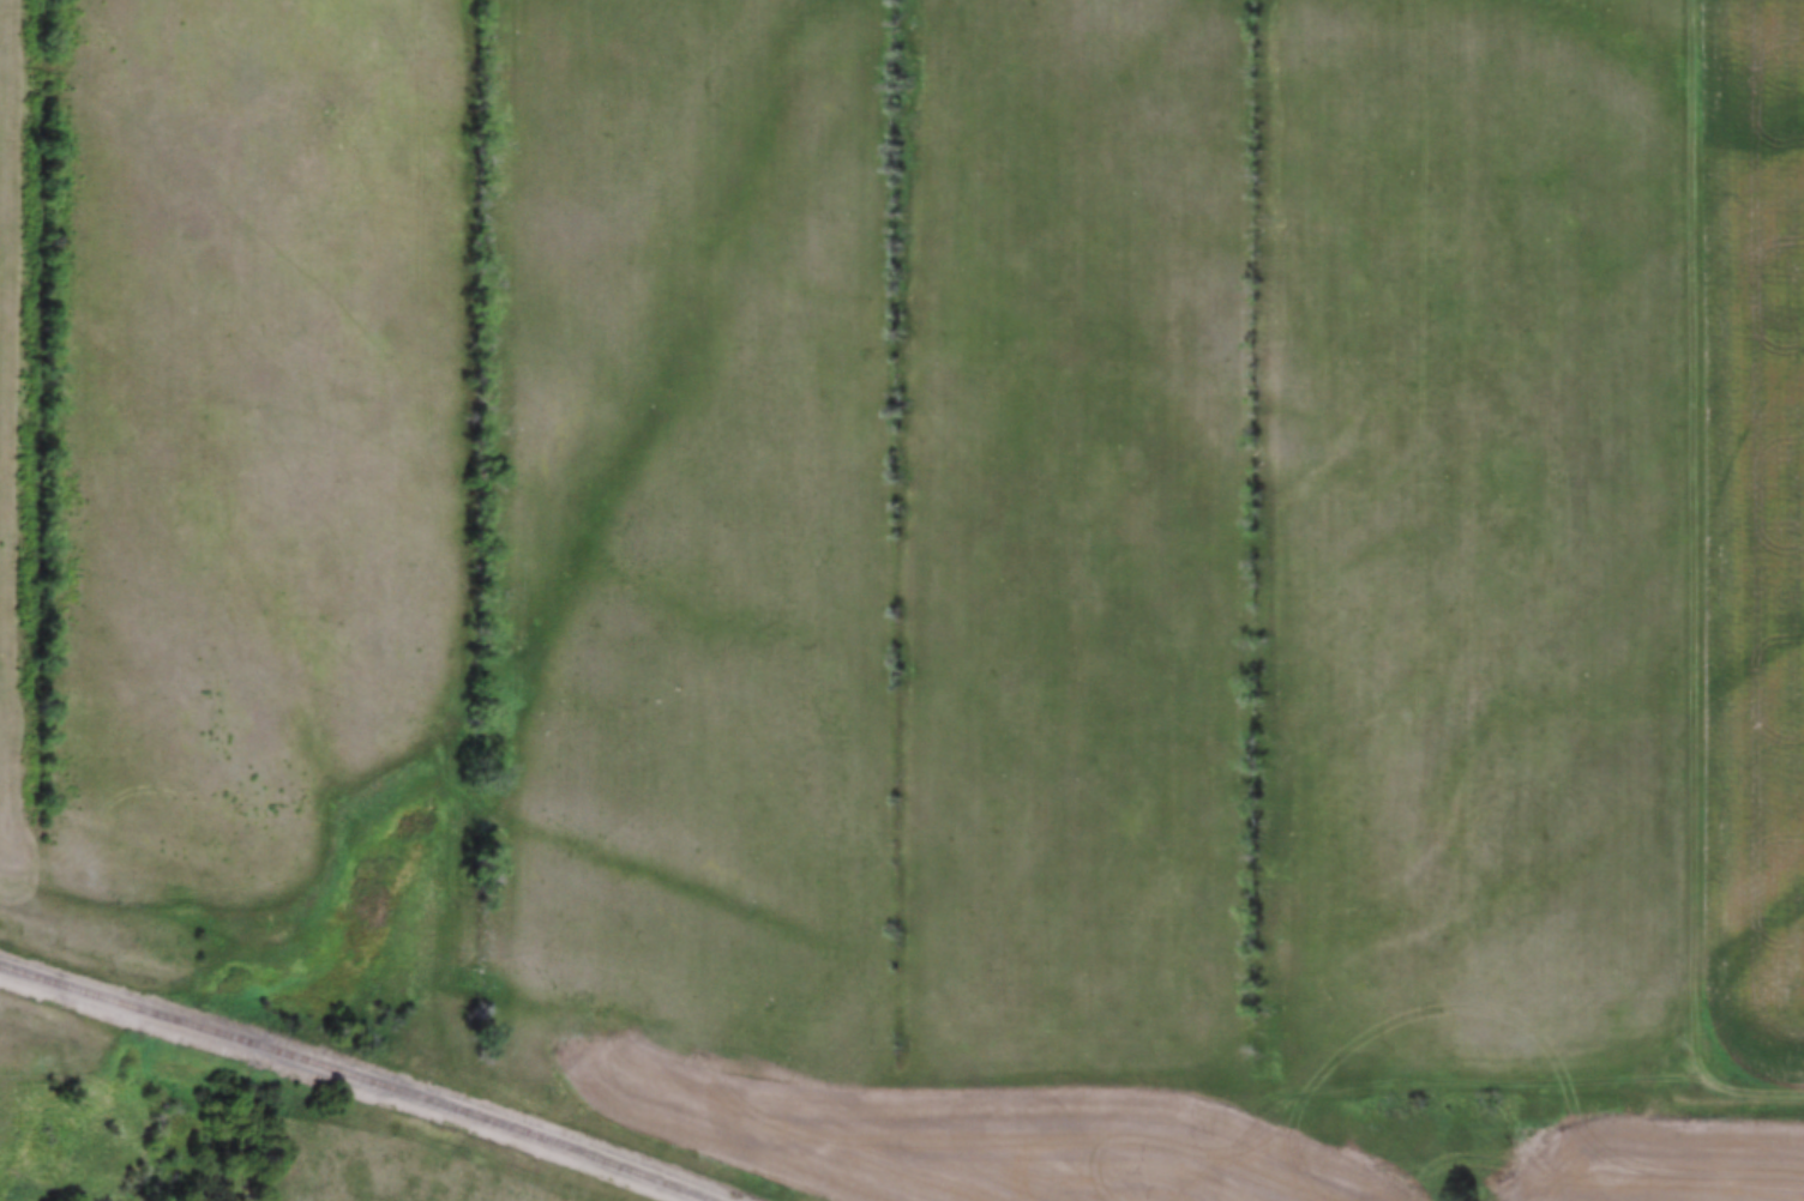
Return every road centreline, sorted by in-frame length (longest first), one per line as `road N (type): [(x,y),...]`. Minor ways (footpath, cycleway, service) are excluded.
road 1 (track): [(1680,0),(1683,929),(1670,1007),(1656,1028),(1624,1049)]
road 2 (track): [(1155,1200),(1245,1099),(1283,1078),(1439,1066),(1533,1069),(1624,1049)]
road 3 (track): [(1624,1049),(1677,1073),(1803,1082)]

